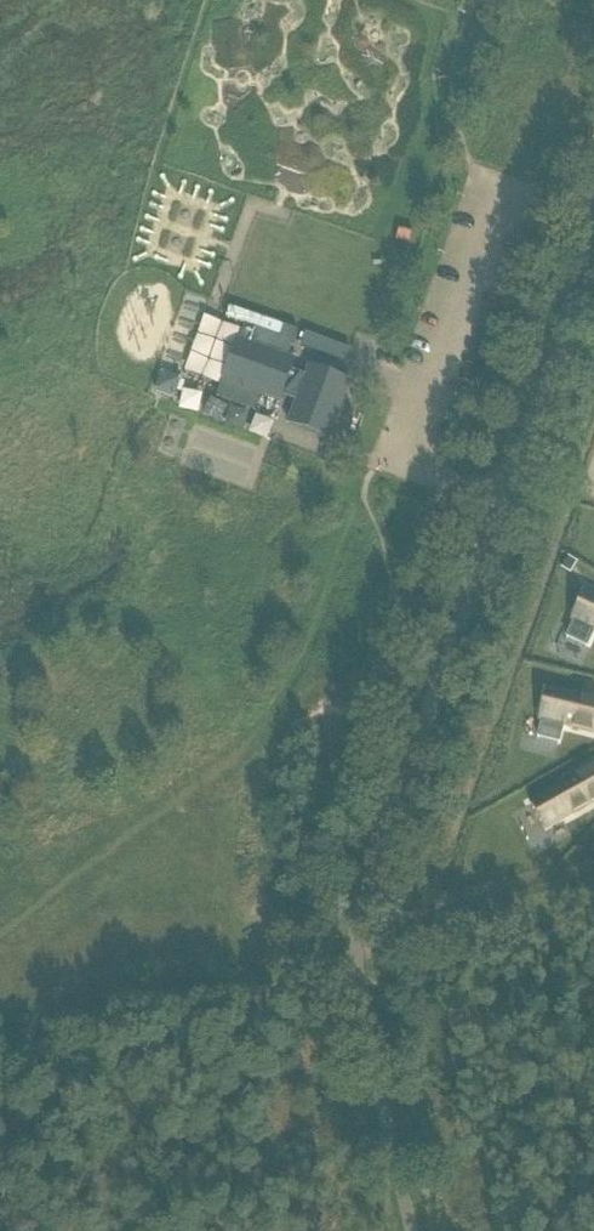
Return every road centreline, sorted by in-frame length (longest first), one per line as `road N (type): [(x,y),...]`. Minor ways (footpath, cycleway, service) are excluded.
road 1 (unclassified): [(355,972),(369,886),(593,262)]
road 2 (track): [(418,1230),(355,972)]
road 3 (track): [(358,927),(444,929),(593,895)]

